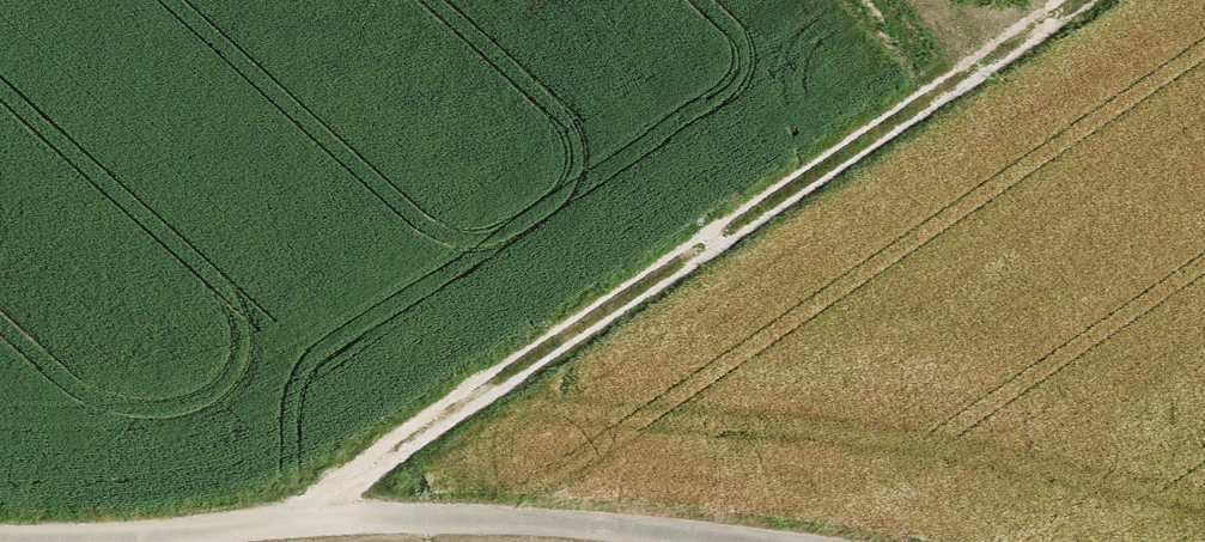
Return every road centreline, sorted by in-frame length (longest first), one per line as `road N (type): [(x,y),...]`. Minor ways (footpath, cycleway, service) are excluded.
road 1 (track): [(1049,22),(321,529)]
road 2 (track): [(632,541),(478,522),(321,529)]
road 3 (residential): [(321,529),(90,541)]

